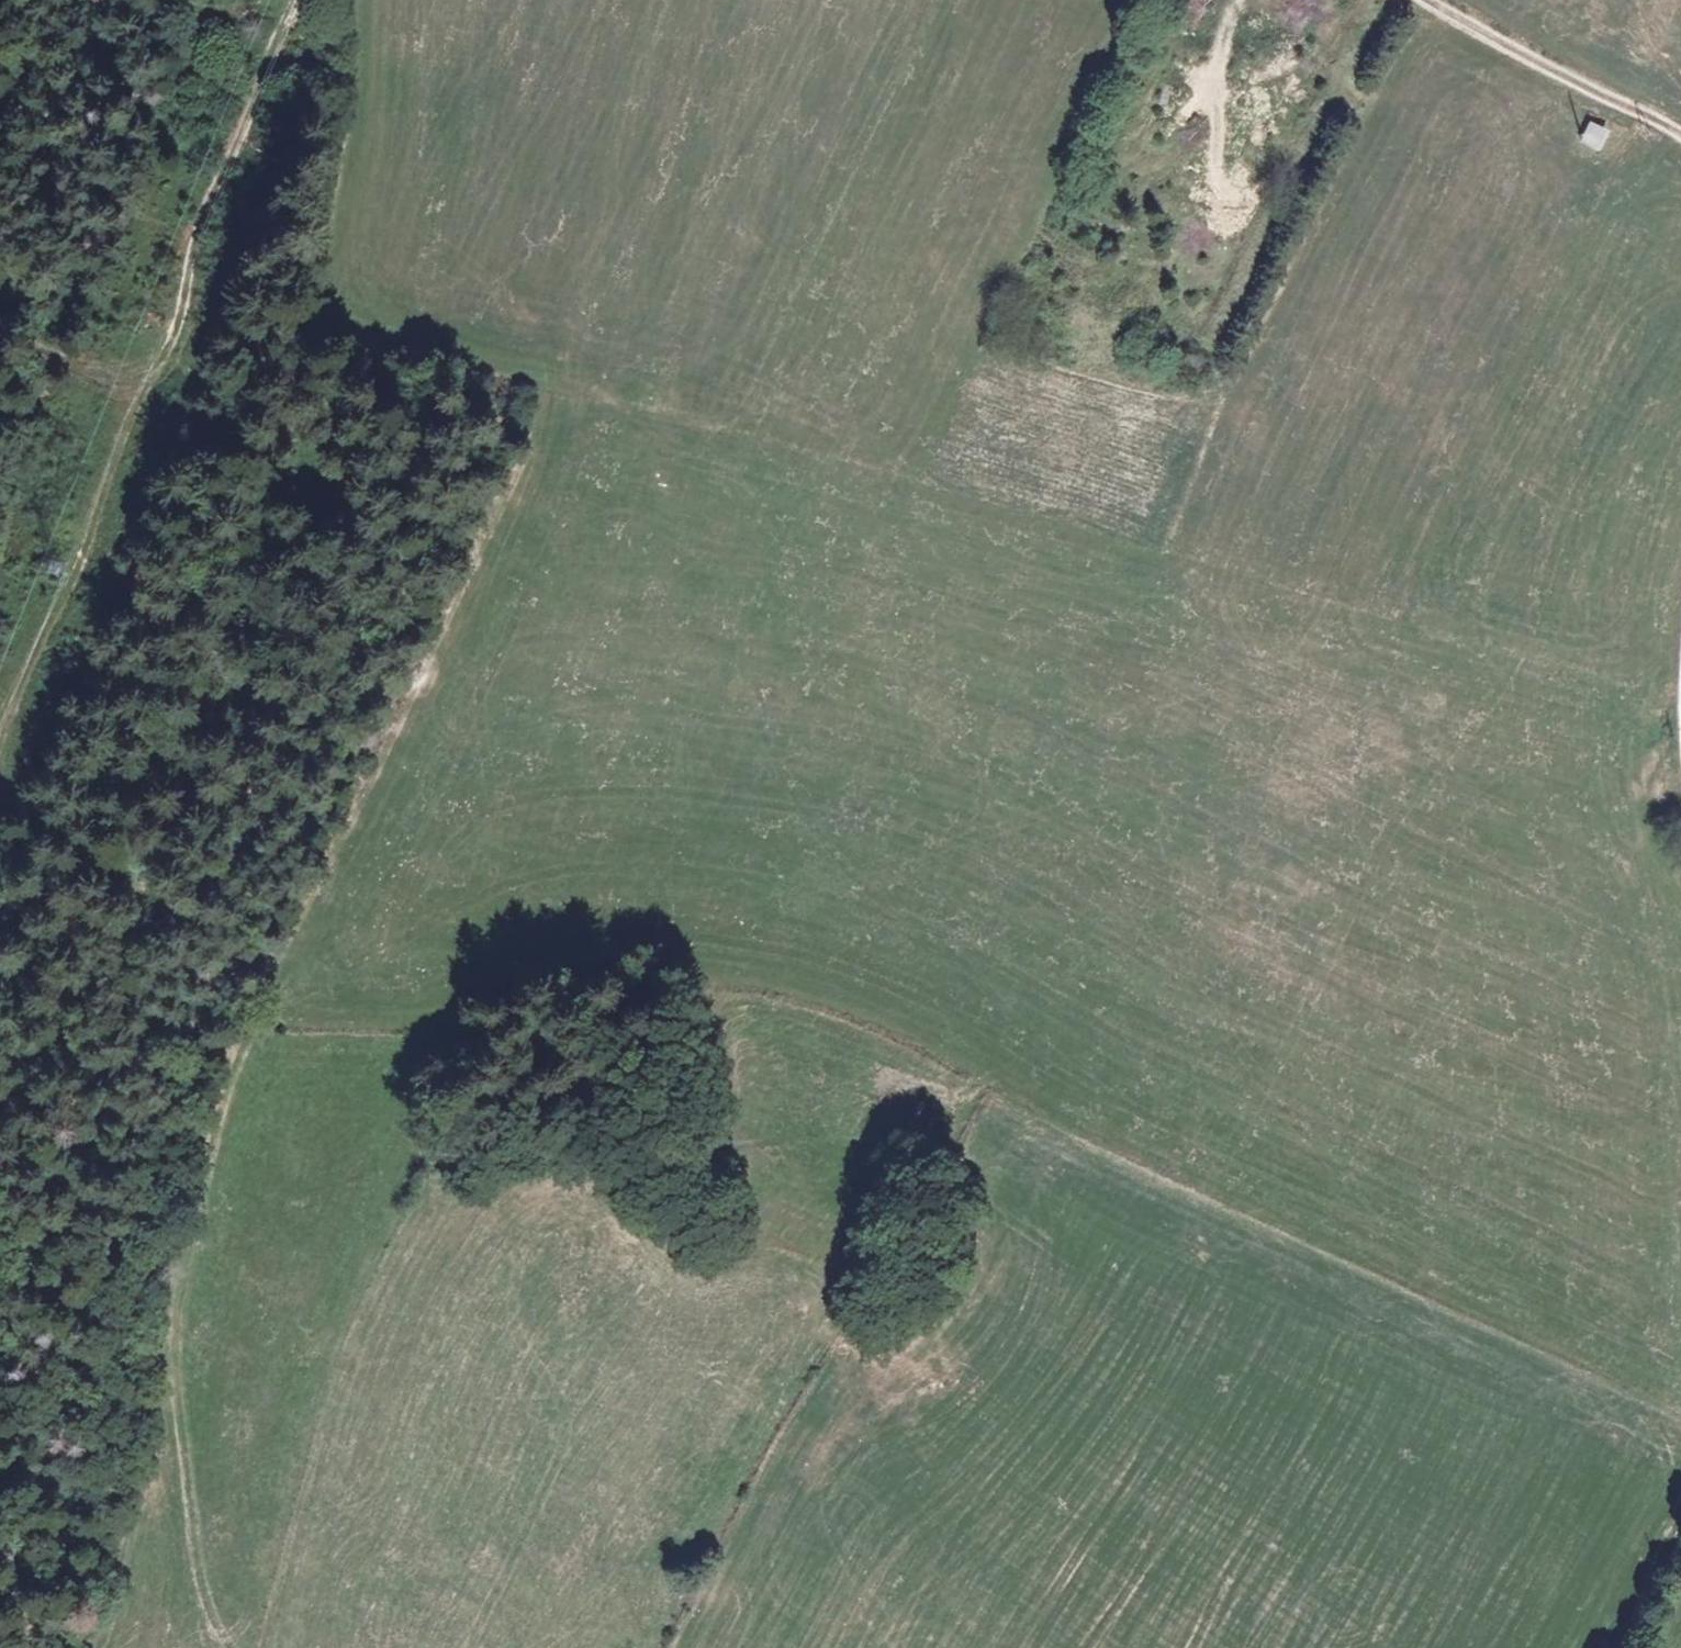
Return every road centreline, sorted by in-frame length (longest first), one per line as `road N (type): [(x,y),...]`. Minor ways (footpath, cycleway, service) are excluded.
road 1 (track): [(0,716),(75,553),(94,479),(153,370),(284,0)]
road 2 (track): [(0,1172),(38,1103),(156,1036),(193,1000),(140,955),(0,881)]
road 3 (track): [(1424,0),(1680,139)]

